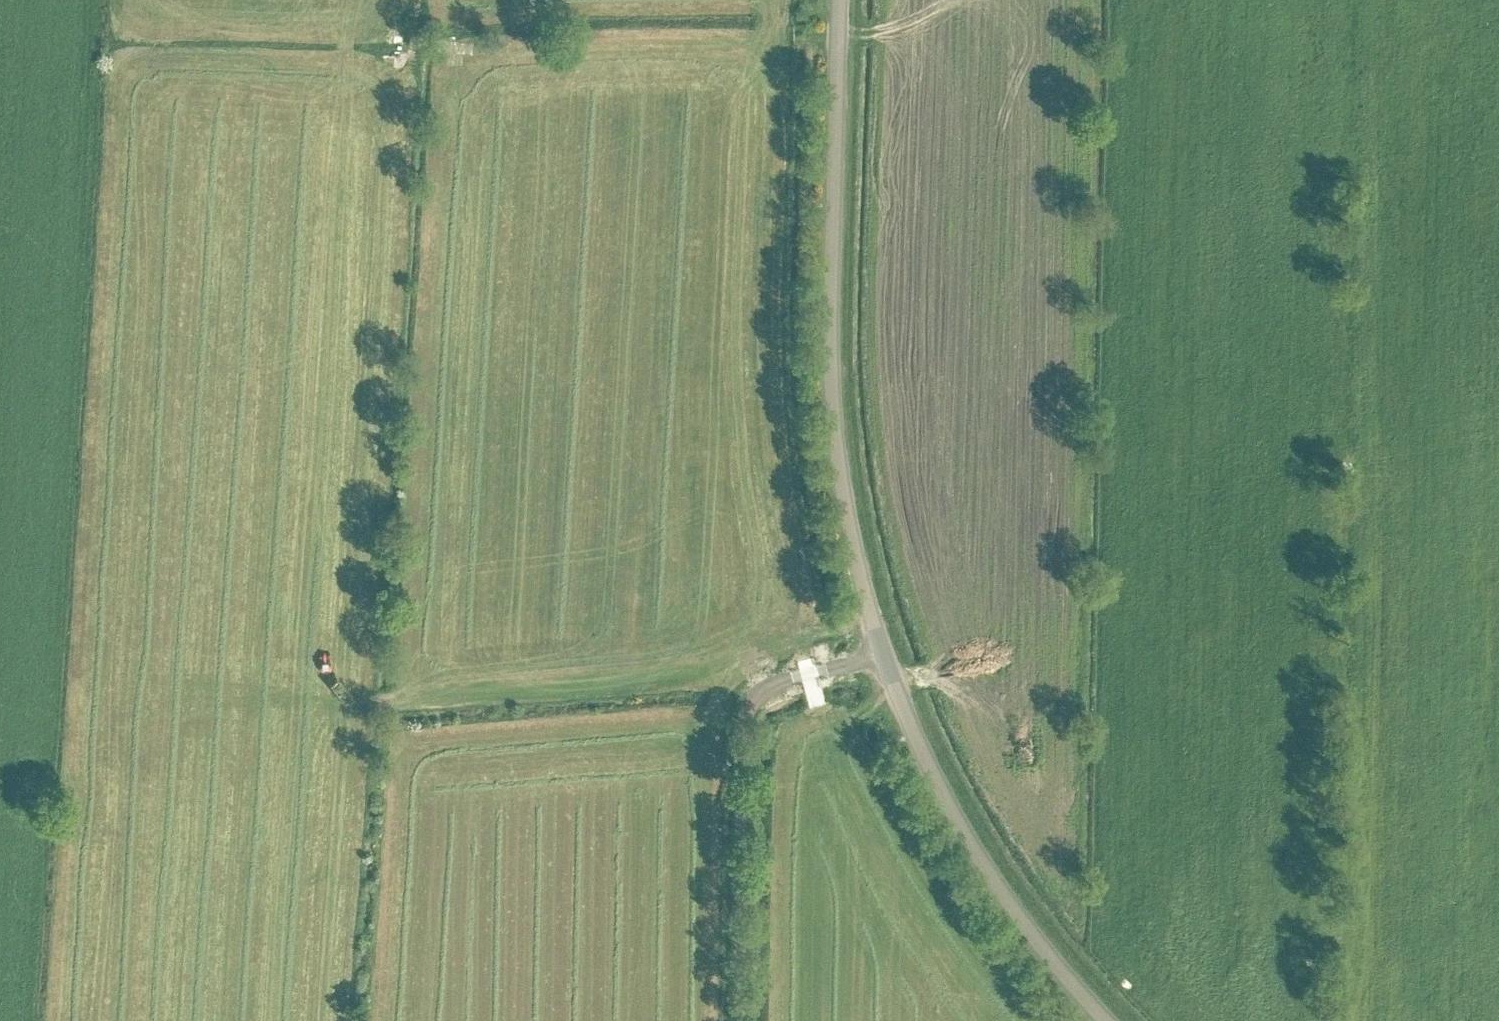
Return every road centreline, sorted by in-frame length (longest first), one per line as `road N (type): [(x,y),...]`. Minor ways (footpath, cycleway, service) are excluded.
road 1 (unclassified): [(1108,1020),(1018,918),(937,786),(880,656),(850,555),(837,494),(826,318),(839,0)]
road 2 (track): [(740,1020),(747,705),(779,683),(880,656)]

